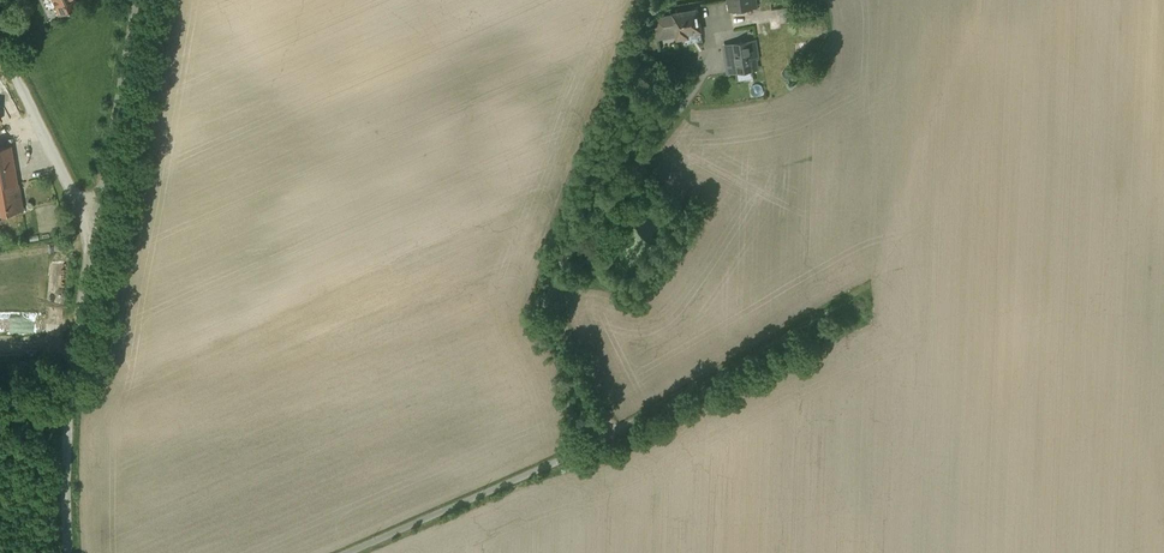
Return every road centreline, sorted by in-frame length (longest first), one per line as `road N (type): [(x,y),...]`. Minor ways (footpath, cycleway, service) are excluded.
road 1 (track): [(604,441),(871,286)]
road 2 (unclassified): [(99,219),(134,0)]
road 3 (unclassified): [(99,219),(0,33)]
road 4 (unclassified): [(70,405),(99,219)]
road 5 (unclassified): [(68,552),(70,405)]

